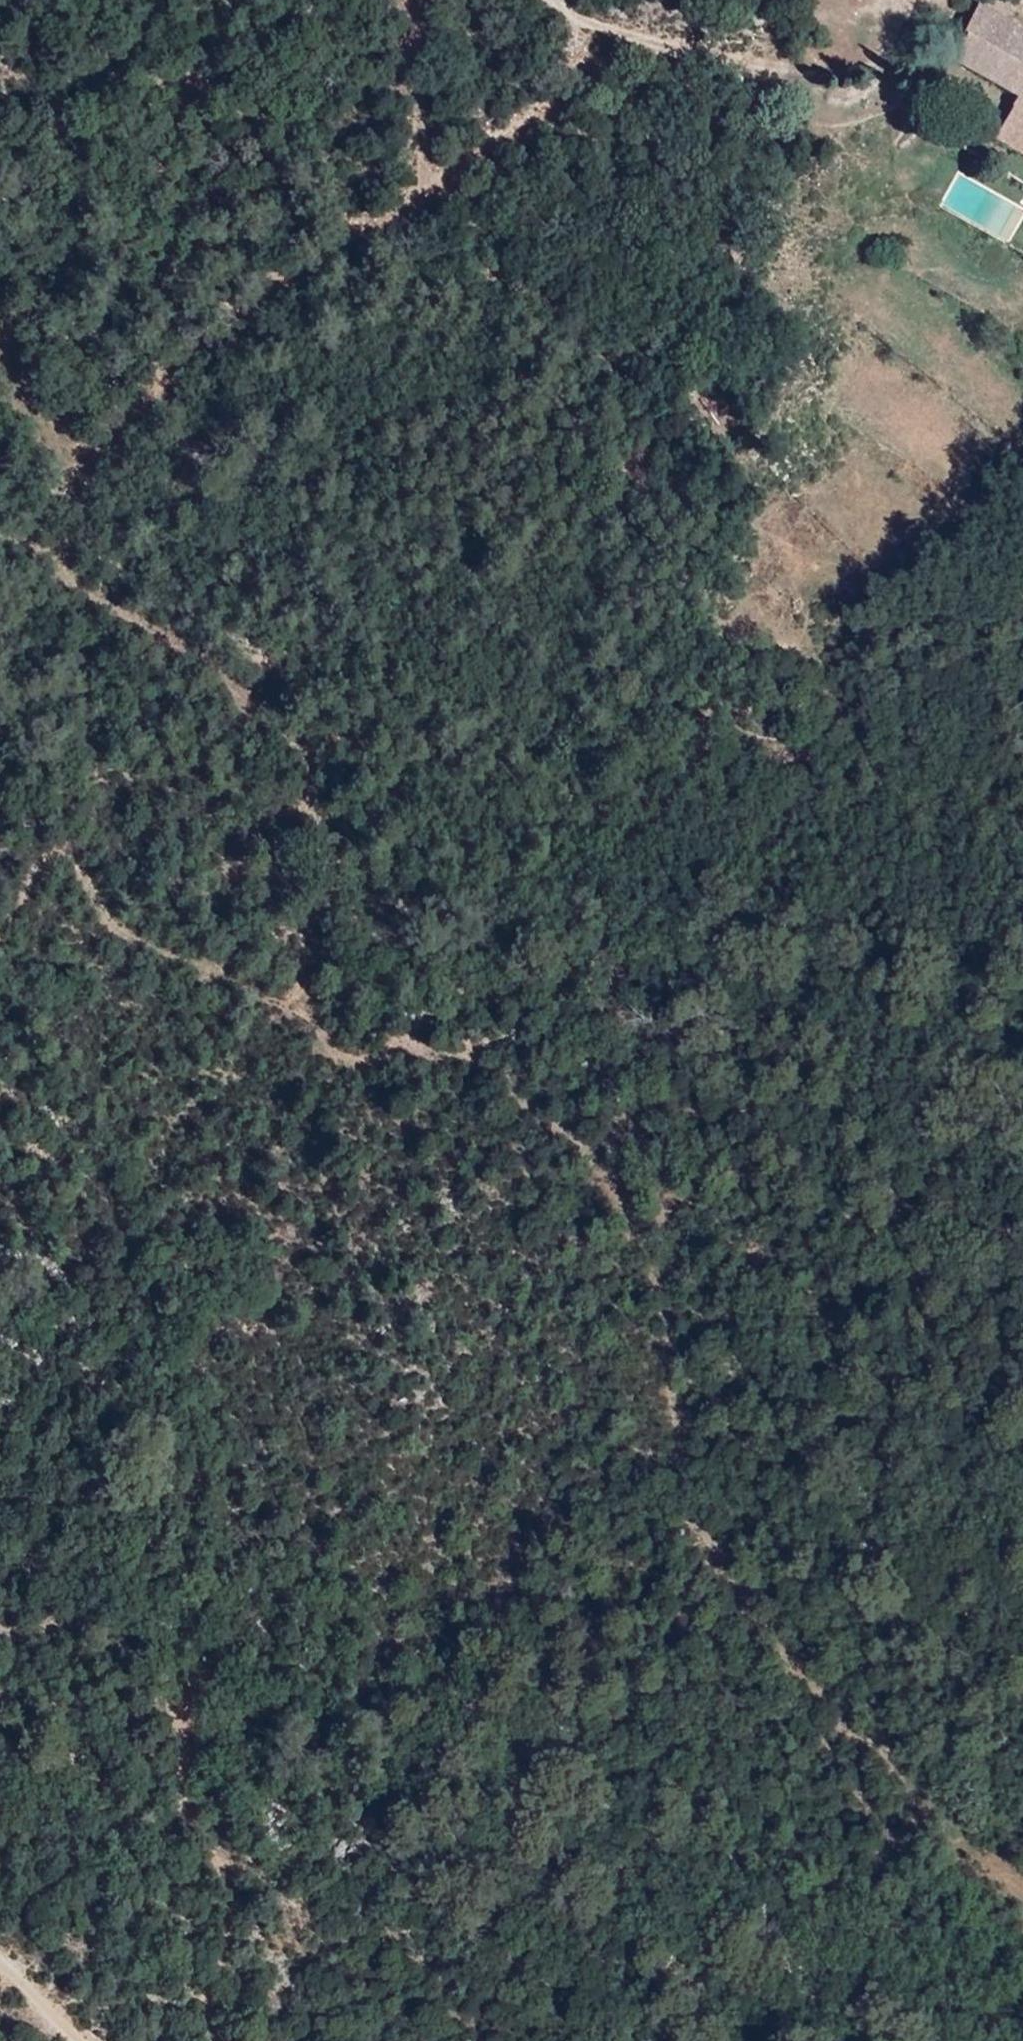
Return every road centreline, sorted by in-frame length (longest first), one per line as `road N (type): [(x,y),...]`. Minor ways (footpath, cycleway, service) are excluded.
road 1 (track): [(0,1625),(68,1624),(111,1651),(165,1712),(190,1794),(286,1903),(300,1938),(282,1969),(245,1996),(213,2006),(219,2040)]
road 2 (track): [(554,0),(622,35),(798,77),(812,102),(832,114),(887,108),(892,90),(880,66),(816,56)]

